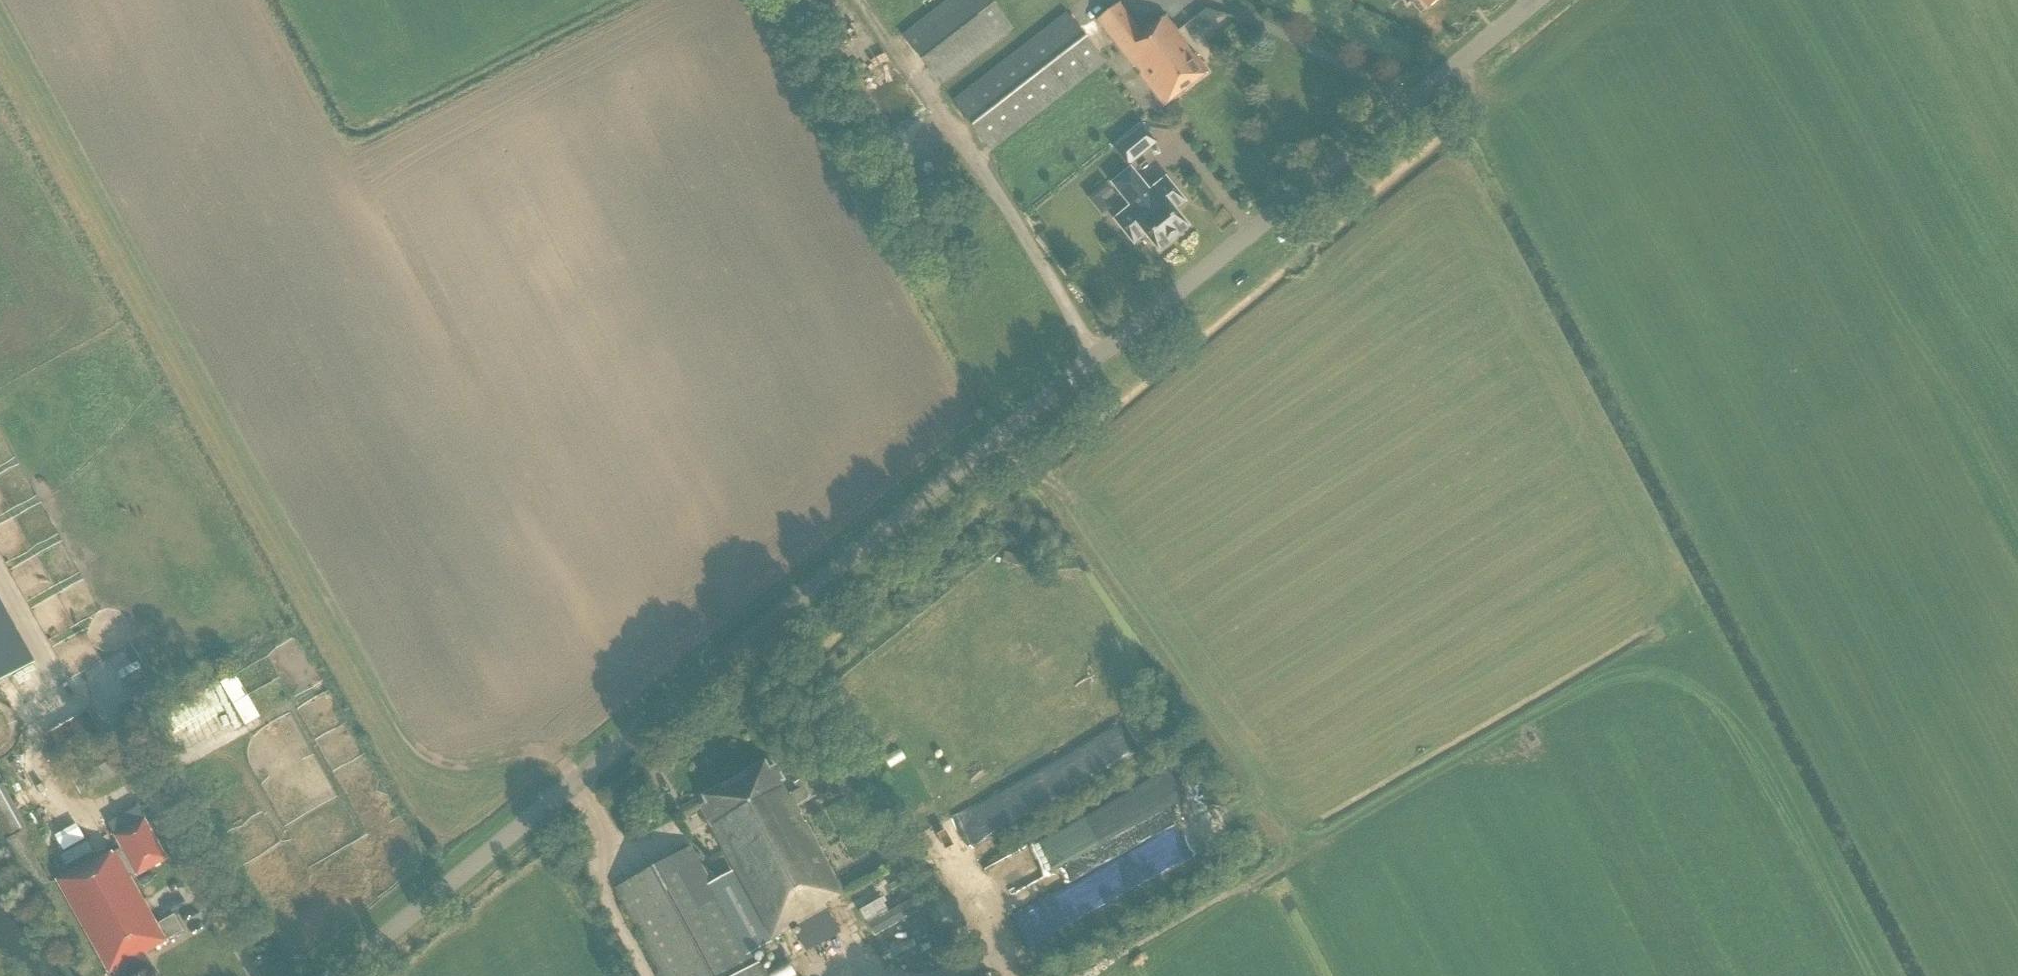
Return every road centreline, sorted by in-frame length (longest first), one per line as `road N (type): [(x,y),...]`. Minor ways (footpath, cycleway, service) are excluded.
road 1 (tertiary): [(341,975),(1544,0)]

